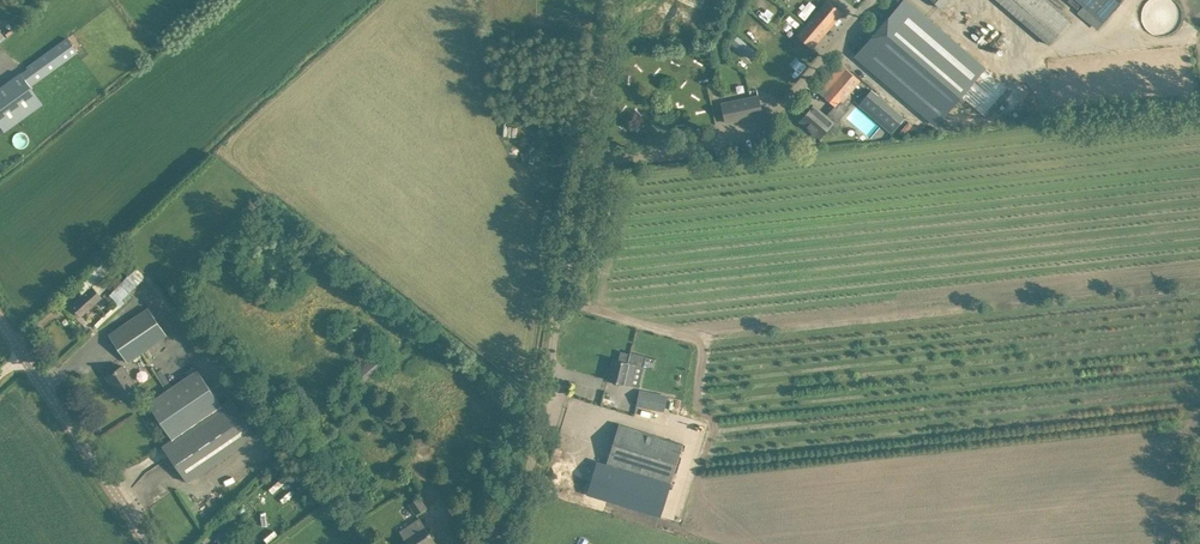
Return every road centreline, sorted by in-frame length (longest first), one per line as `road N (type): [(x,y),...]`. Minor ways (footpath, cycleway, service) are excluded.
road 1 (unclassified): [(497,543),(526,476),(610,0)]
road 2 (unclassified): [(149,543),(0,321)]

